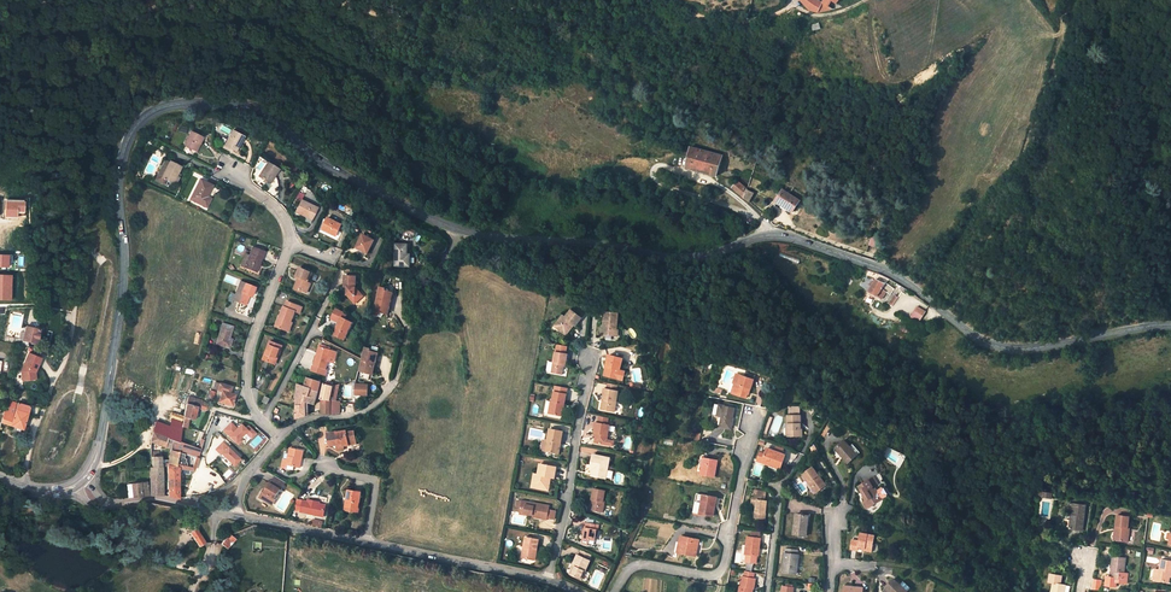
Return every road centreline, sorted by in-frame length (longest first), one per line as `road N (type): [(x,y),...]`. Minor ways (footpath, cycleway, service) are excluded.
road 1 (tertiary): [(1170,328),(1033,351),(996,346),(884,271),(771,235),(654,263),(519,248),(433,220),(328,164),(255,111),(159,108),(135,124),(119,169),(123,263),(101,442),(85,478)]
road 2 (residential): [(755,417),(719,573),(639,565),(615,591)]
road 3 (residential): [(590,356),(569,497),(547,579)]
road 4 (residential): [(291,245),(247,363),(248,392),(263,423)]
road 5 (residential): [(547,579),(367,541)]
road 6 (track): [(396,382),(415,288),(458,230)]
road 7 (residential): [(801,455),(780,488),(768,591)]
road 8 (residential): [(396,382),(368,410),(305,420),(278,440)]
road 9 (residential): [(367,541),(234,516)]
road 10 (residential): [(234,516),(154,500),(103,504)]

